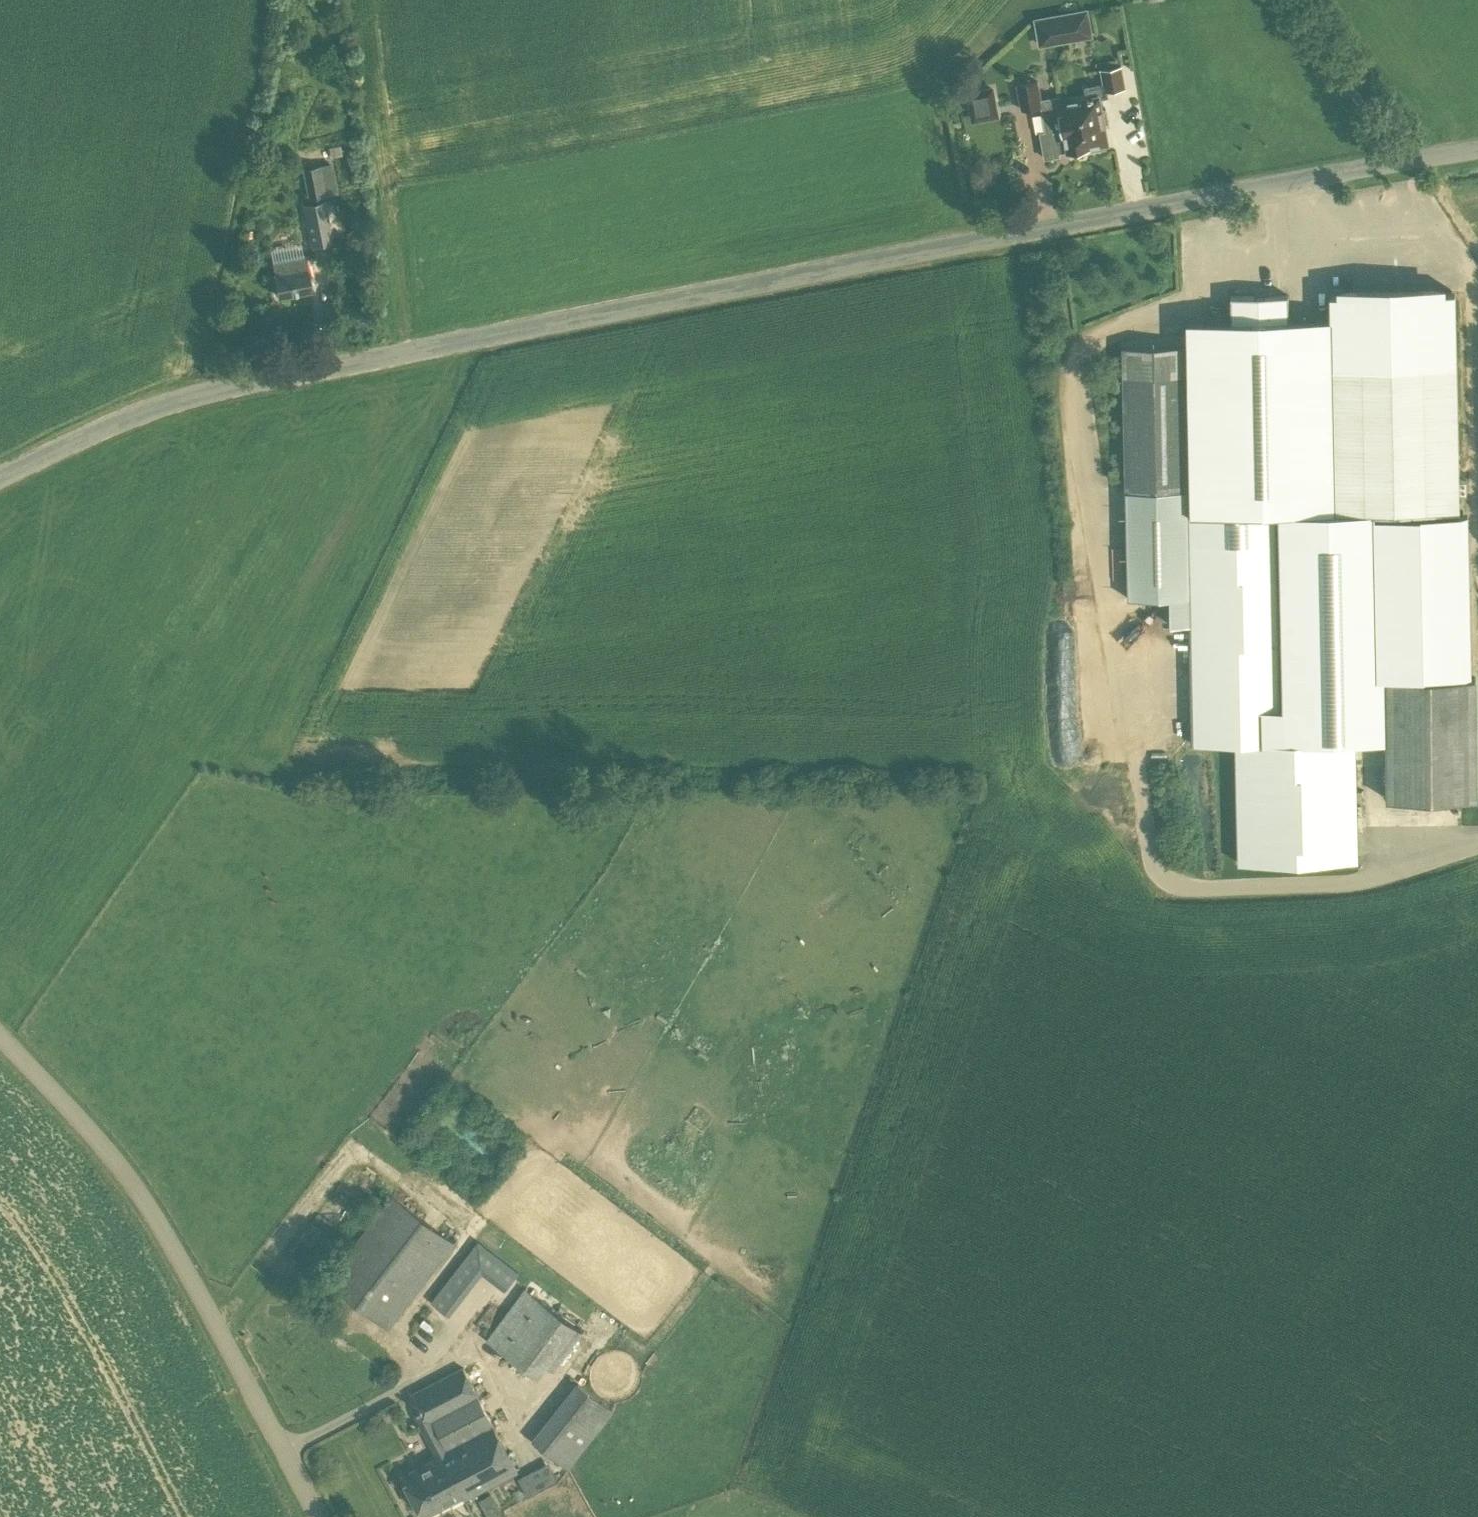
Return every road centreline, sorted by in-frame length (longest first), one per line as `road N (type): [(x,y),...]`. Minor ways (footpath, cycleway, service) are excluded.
road 1 (tertiary): [(0,481),(150,411),(234,390),(1411,164)]
road 2 (tertiary): [(318,1516),(168,1240),(109,1155),(0,1038)]
road 3 (unclassified): [(1411,164),(1363,75),(1305,0)]

